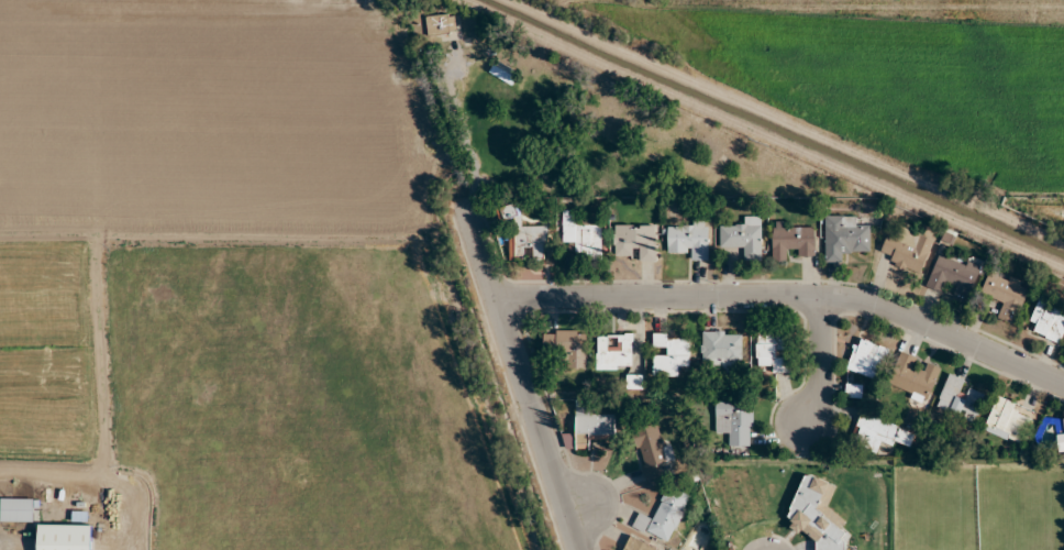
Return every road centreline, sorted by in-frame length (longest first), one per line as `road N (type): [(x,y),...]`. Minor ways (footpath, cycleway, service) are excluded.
road 1 (residential): [(1063,382),(904,312),(850,298),(495,294)]
road 2 (residential): [(578,549),(466,206)]
road 3 (residential): [(819,296),(818,385),(808,420)]

